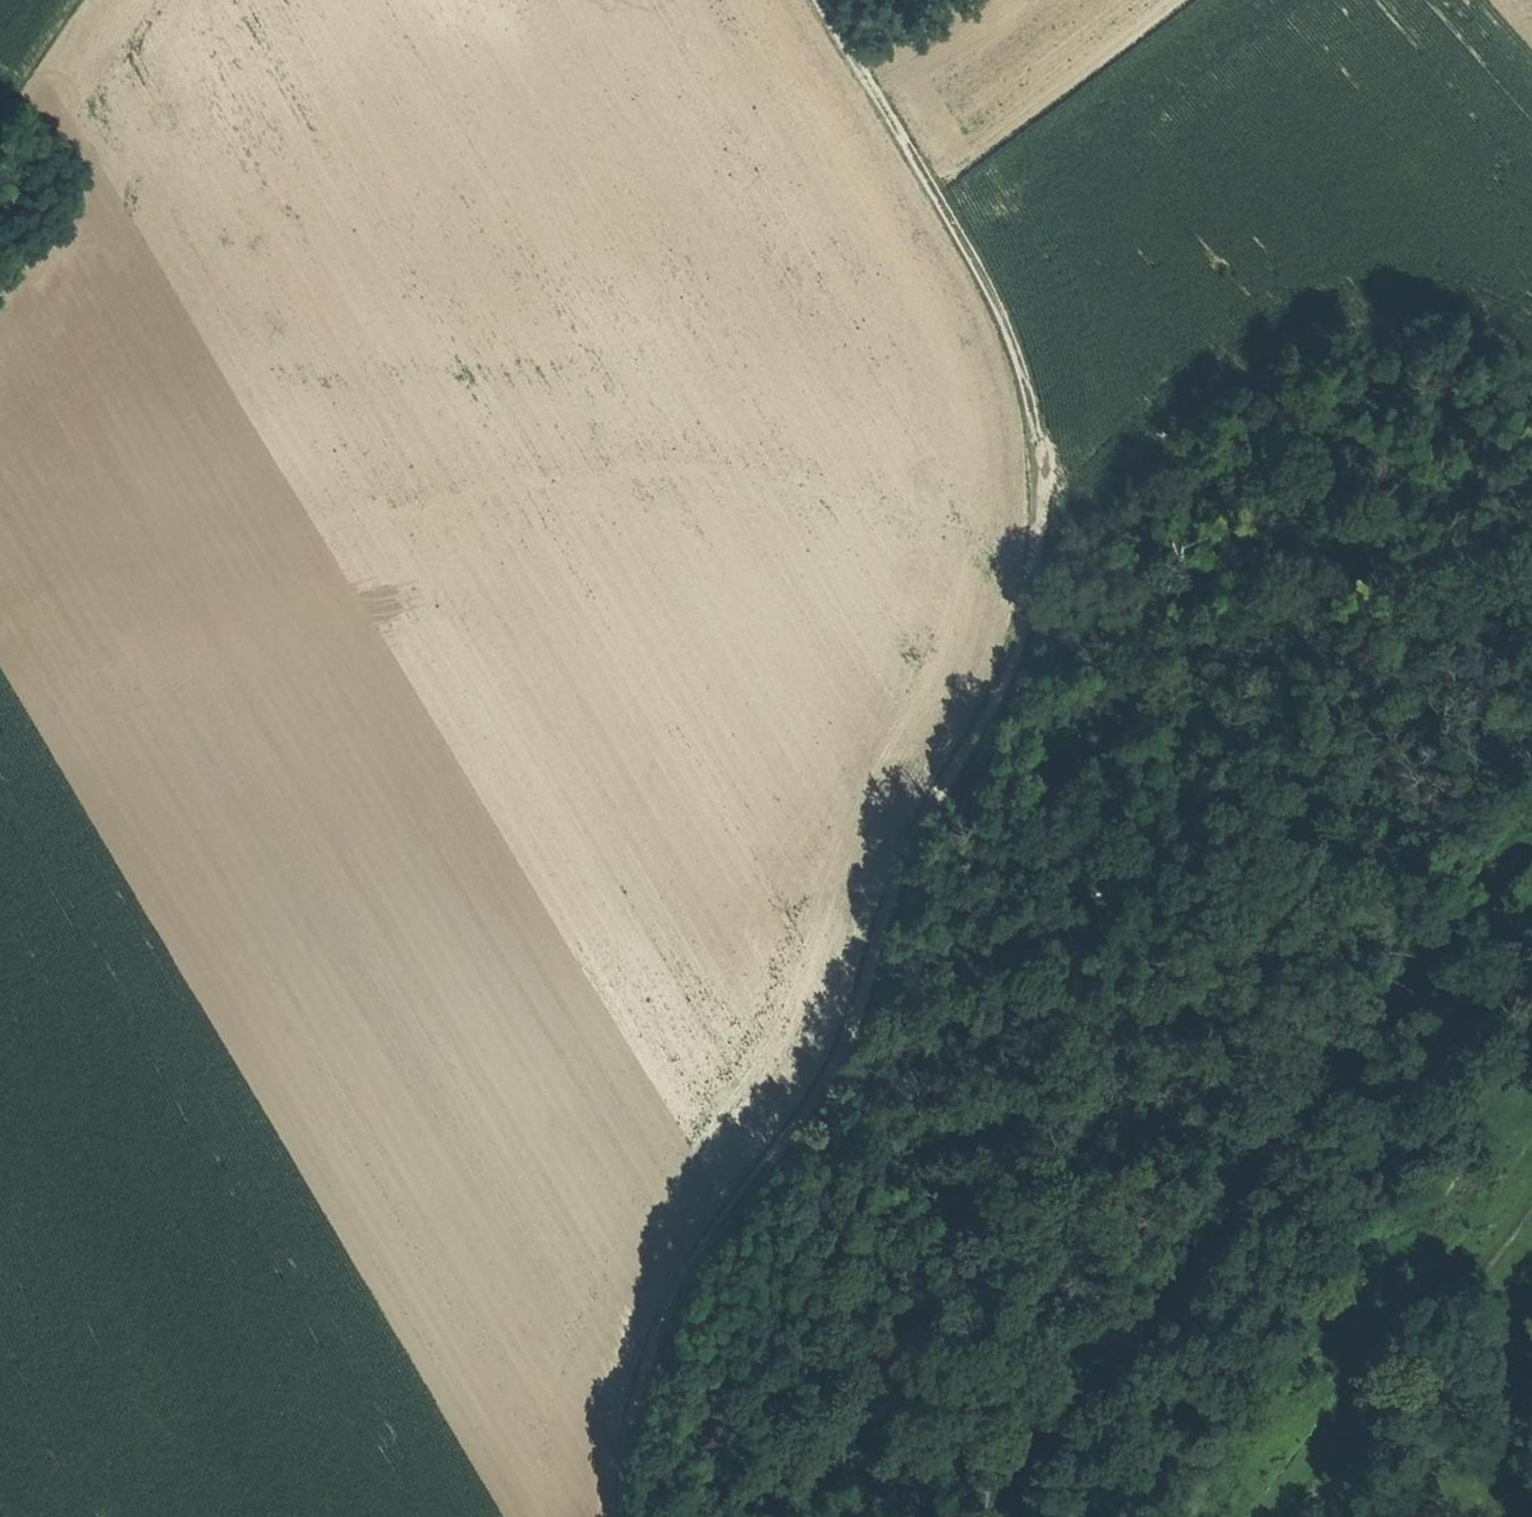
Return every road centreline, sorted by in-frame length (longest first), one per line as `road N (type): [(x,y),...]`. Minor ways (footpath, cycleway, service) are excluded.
road 1 (track): [(624,1516),(627,1451),(655,1350),(691,1274),(832,1072),(907,857),(1000,691),(1031,584),(1036,490),(1019,358),(981,273),(818,0)]
road 2 (track): [(1270,1516),(1320,1455),(1492,1326),(1531,1310)]
road 3 (track): [(1531,1421),(1398,1474),(1339,1516)]

